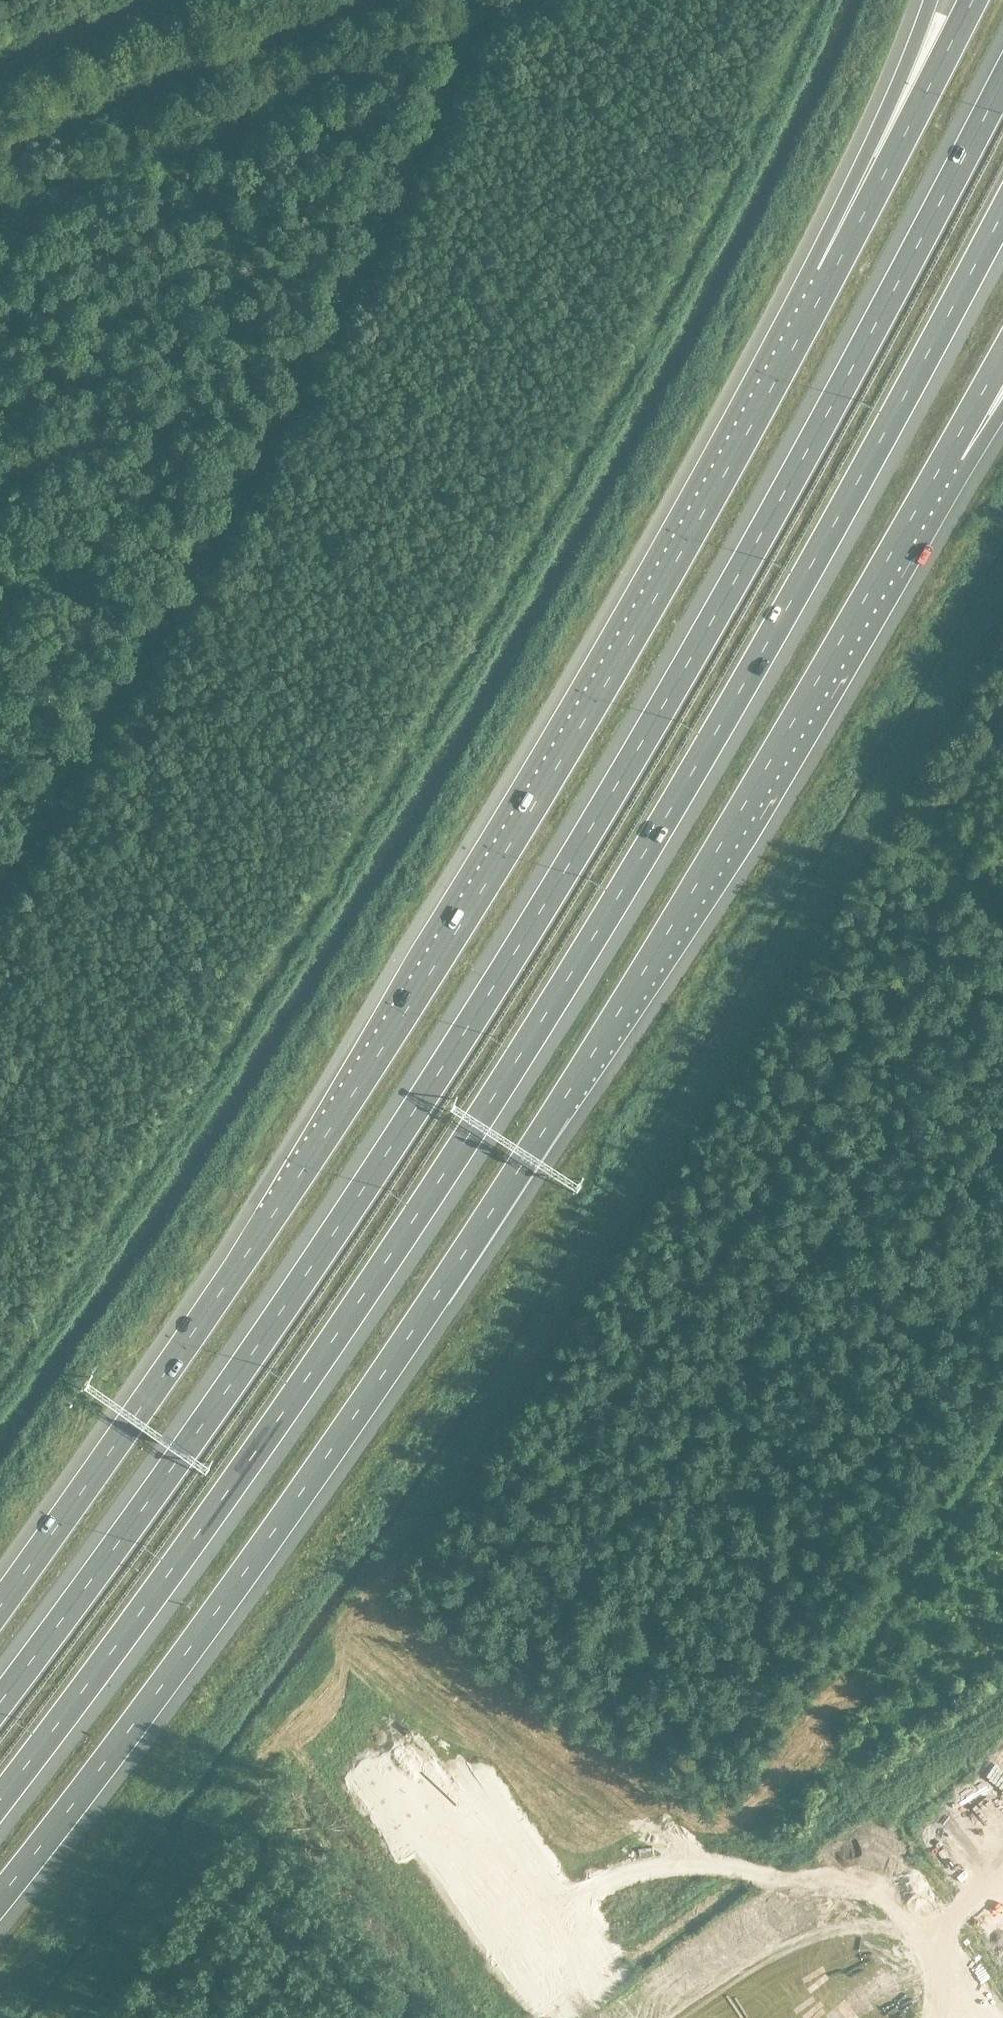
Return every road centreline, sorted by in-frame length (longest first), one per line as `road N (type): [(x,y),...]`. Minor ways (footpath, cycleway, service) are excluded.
road 1 (motorway): [(1002,70),(846,376),(601,811),(343,1218),(0,1697)]
road 2 (motorway): [(0,1797),(270,1434),(516,1067),(741,692),(1002,214)]
road 3 (motorway): [(0,1898),(421,1323),(655,952),(939,469)]
road 4 (motorway): [(832,276),(533,805),(250,1249),(0,1603)]
road 5 (unclassified): [(674,2017),(1002,1790)]
road 6 (motorway): [(970,0),(832,276)]
road 7 (motorway): [(930,0),(832,276)]
road 8 (motorway): [(939,469),(1002,352)]

